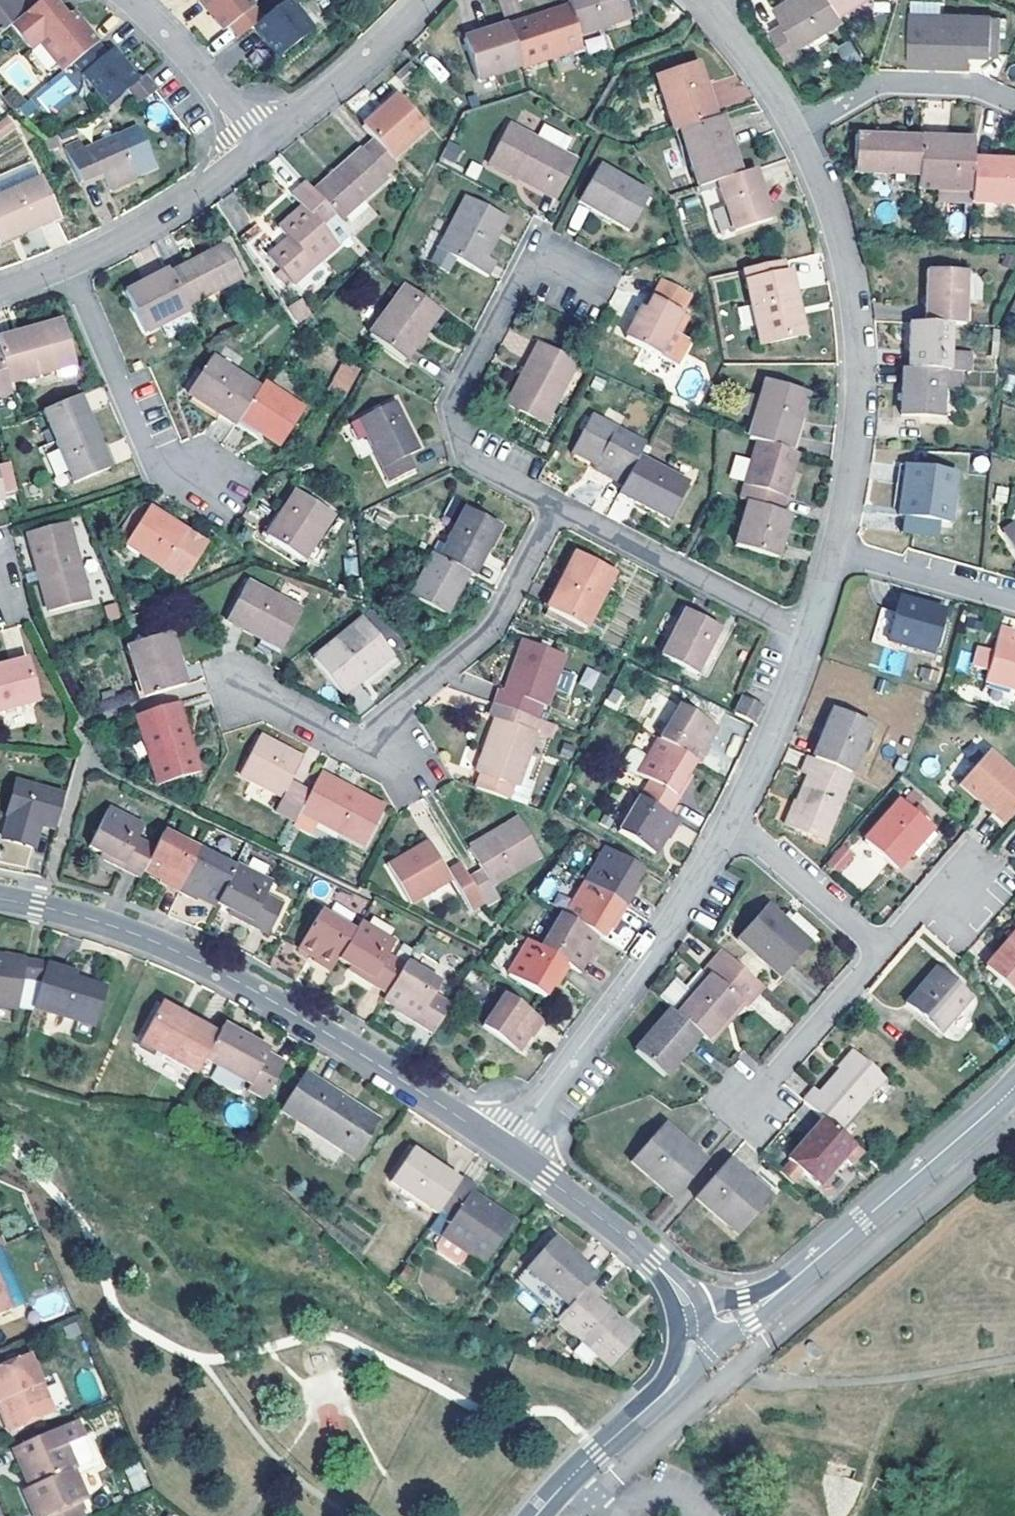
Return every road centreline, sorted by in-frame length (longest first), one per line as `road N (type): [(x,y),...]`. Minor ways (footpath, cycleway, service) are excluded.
road 1 (residential): [(0,898),(126,930),(215,968),(505,1149)]
road 2 (residential): [(833,553),(855,431),(854,316),(825,192),(794,129)]
road 3 (residential): [(505,1149),(692,892),(728,824)]
road 4 (residential): [(559,505),(467,457),(456,403),(518,286),(537,275),(572,276)]
road 5 (tertiary): [(777,1293),(1014,1087)]
road 6 (residential): [(559,505),(496,631),(384,726)]
road 7 (residential): [(812,635),(559,505)]
road 8 (residential): [(68,266),(159,478),(209,473)]
road 9 (tertiary): [(536,1515),(677,1381),(693,1332)]
road 10 (residential): [(505,1149),(641,1248),(687,1303)]
road 11 (residential): [(794,129),(888,84),(977,86),(1014,104)]
road 12 (residential): [(68,266),(170,212),(258,147)]
road 13 (residential): [(258,147),(426,0)]
road 14 (residential): [(728,824),(812,635)]
road 15 (residential): [(881,950),(751,1103)]
road 16 (residential): [(728,824),(881,950)]
road 17 (residential): [(258,147),(132,0)]
road 18 (residential): [(833,553),(1014,599)]
road 19 (residential): [(384,726),(357,746),(243,687)]
road 20 (residential): [(794,129),(708,7)]

